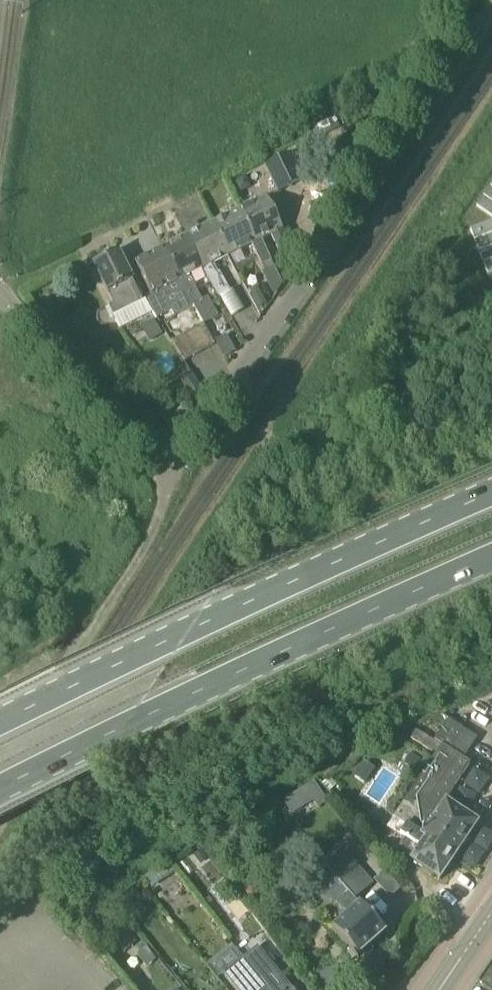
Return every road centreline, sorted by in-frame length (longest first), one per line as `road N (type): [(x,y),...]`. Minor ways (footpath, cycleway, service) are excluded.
road 1 (unclassified): [(0,295),(125,442),(169,454),(188,444),(491,19)]
road 2 (primary): [(0,788),(491,558)]
road 3 (primary): [(491,496),(0,723)]
road 4 (track): [(169,454),(158,532),(93,647)]

